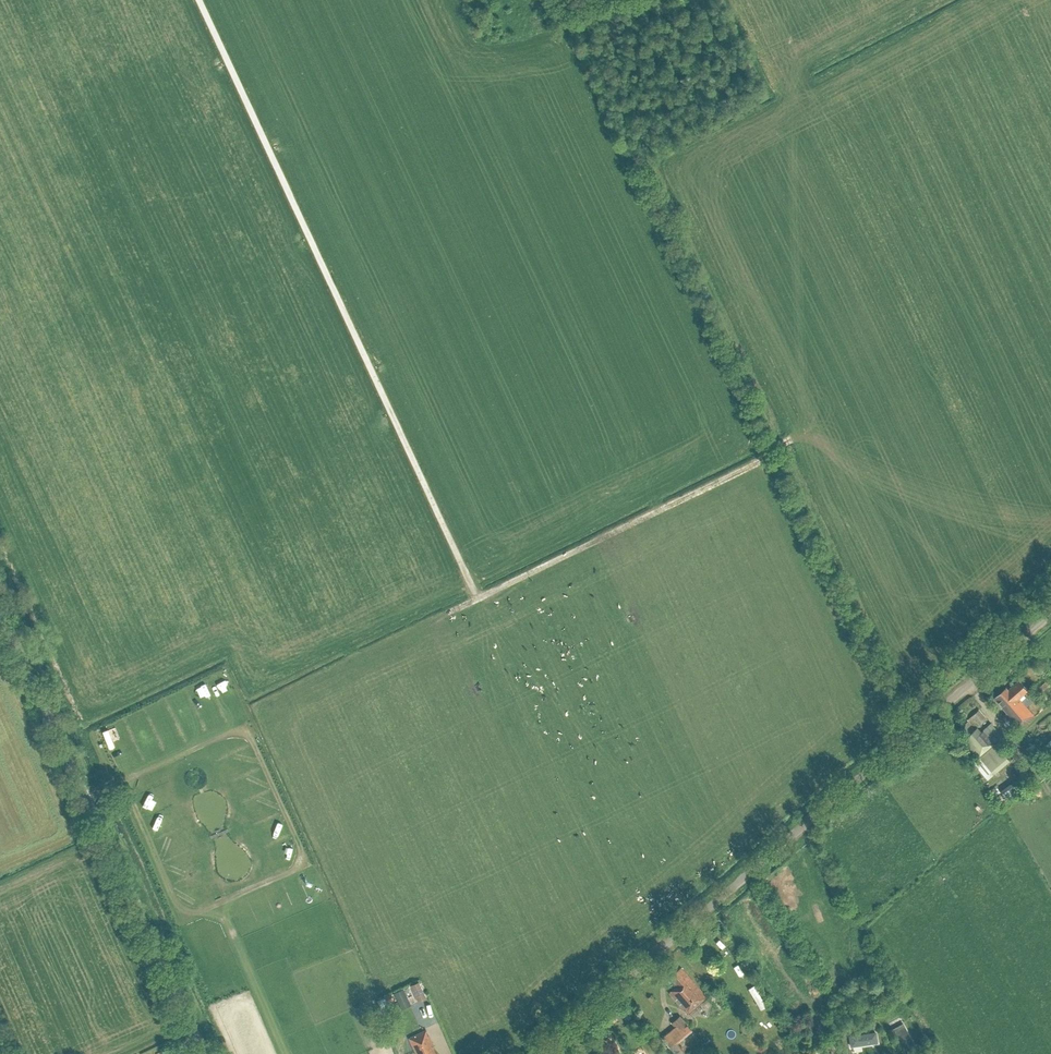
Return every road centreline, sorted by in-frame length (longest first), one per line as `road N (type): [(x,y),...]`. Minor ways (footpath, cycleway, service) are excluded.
road 1 (track): [(920,725),(890,686),(652,173),(651,147),(686,123),(691,109),(644,0)]
road 2 (unclassified): [(537,1053),(1050,612)]
road 3 (unclassified): [(203,1053),(0,611)]

